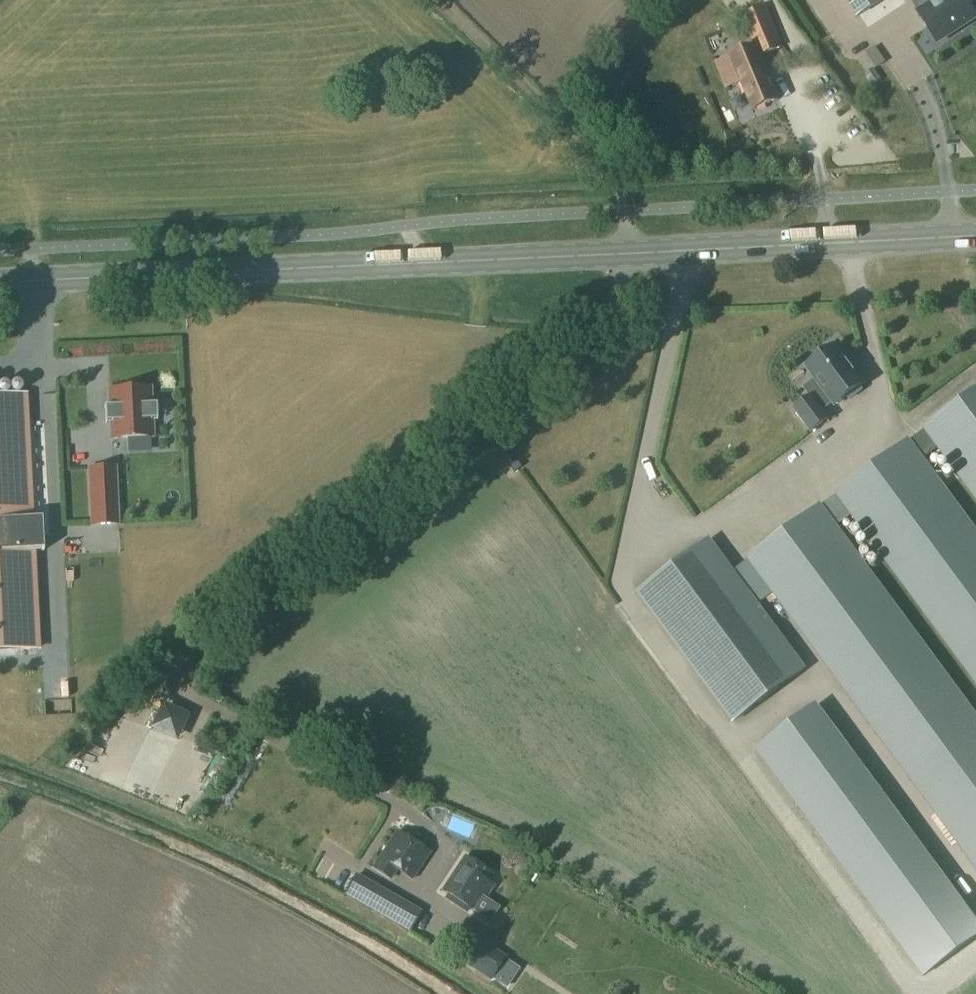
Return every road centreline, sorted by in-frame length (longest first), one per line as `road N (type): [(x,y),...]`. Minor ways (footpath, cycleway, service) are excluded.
road 1 (primary): [(0,285),(975,238)]

